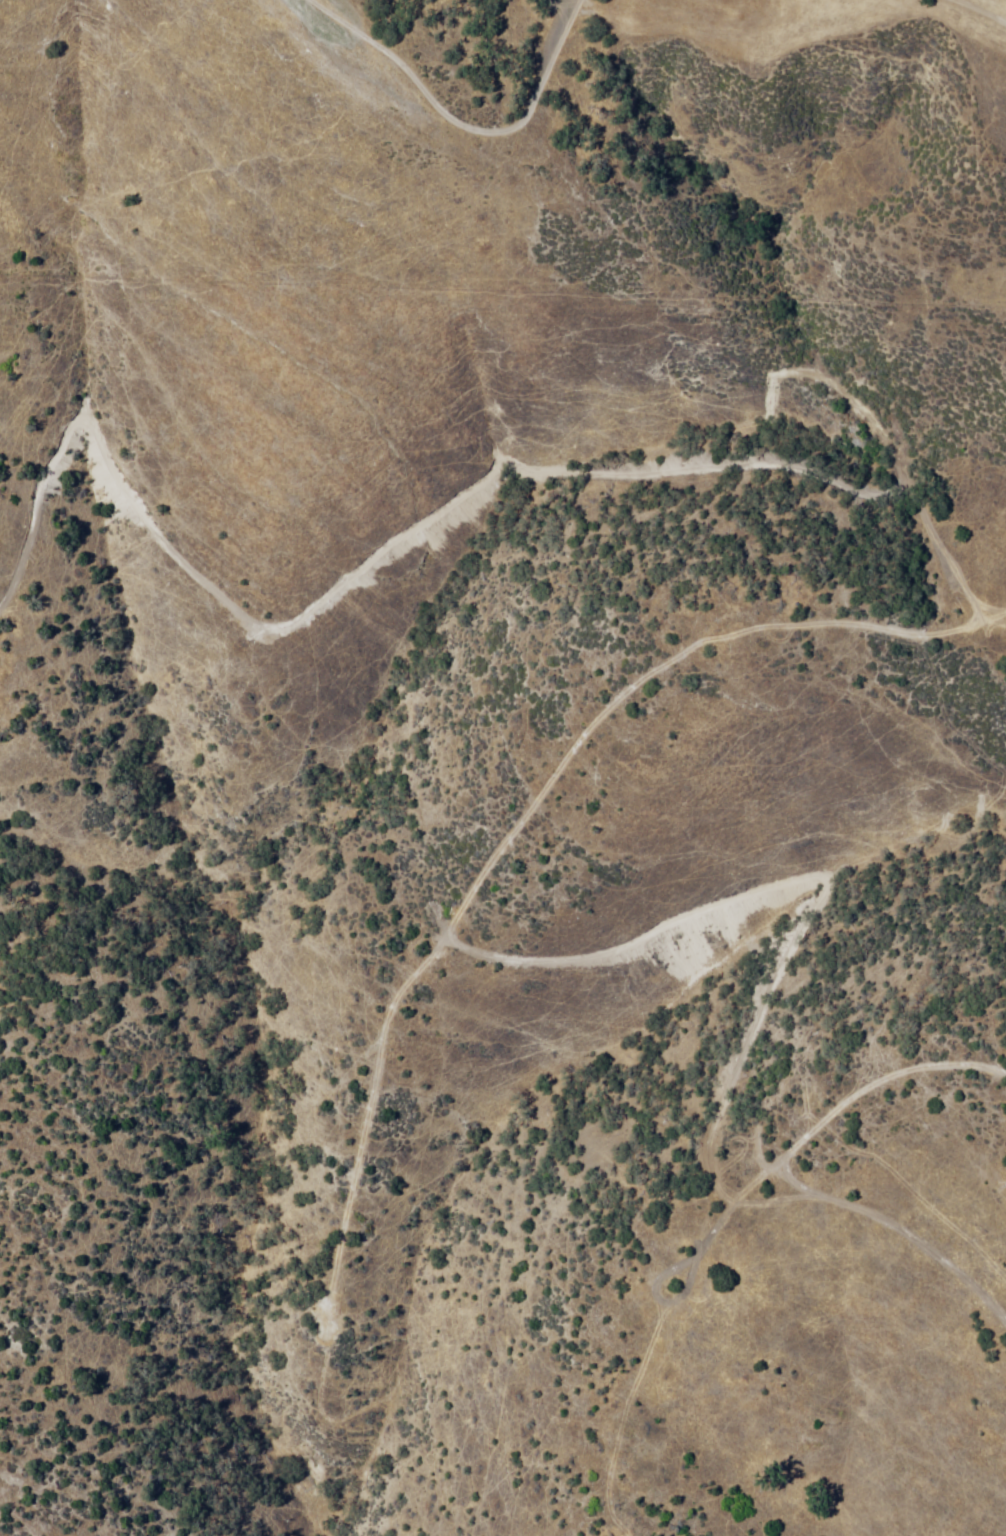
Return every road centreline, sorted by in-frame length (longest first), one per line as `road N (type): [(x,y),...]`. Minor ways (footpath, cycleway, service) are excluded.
road 1 (track): [(280,0),(363,55),(433,119),(480,133),(513,123),(578,0)]

